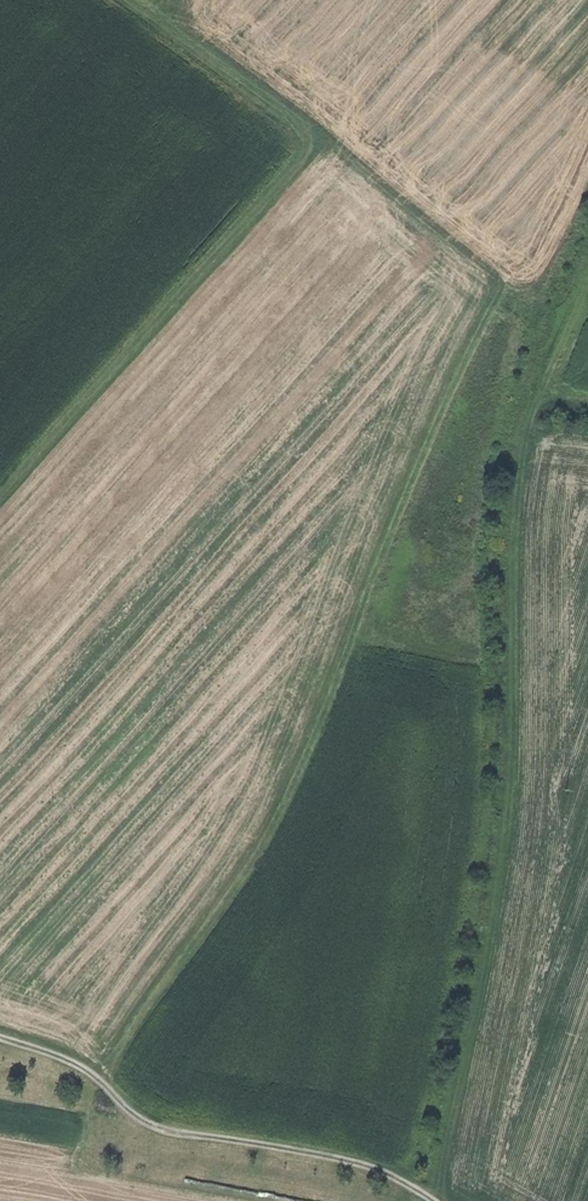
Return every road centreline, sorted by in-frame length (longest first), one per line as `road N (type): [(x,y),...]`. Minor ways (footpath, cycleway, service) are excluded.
road 1 (track): [(103,1084),(135,1020),(241,878),(299,771),(407,492),(495,293),(527,312)]
road 2 (track): [(127,0),(318,140),(0,492)]
road 3 (track): [(433,1200),(363,1165),(142,1121),(72,1061),(0,1037)]

